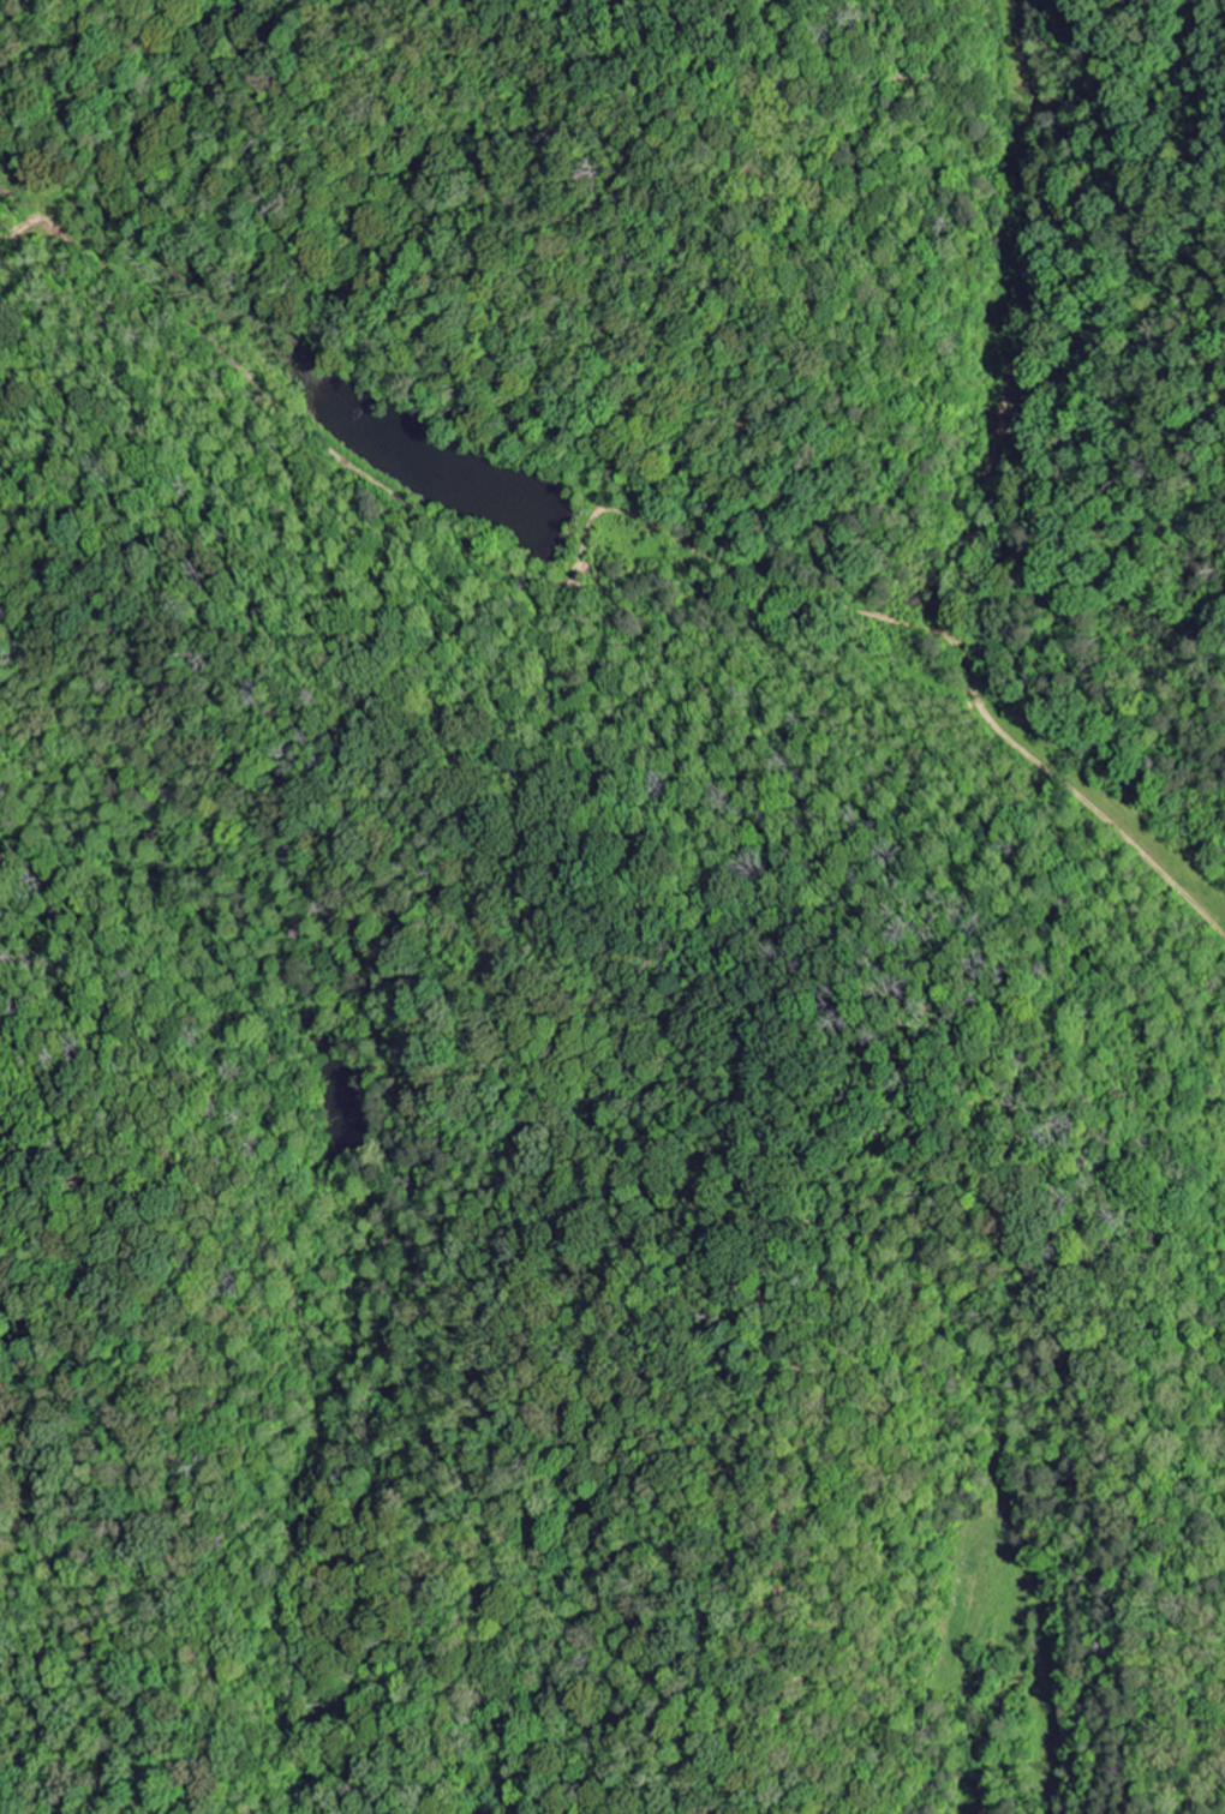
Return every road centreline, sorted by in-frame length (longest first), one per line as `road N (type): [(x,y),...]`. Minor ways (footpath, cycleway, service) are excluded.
road 1 (track): [(1224,942),(1127,840),(1014,752),(988,725),(972,688),(961,613),(1026,292),(1033,156),(1027,0)]

